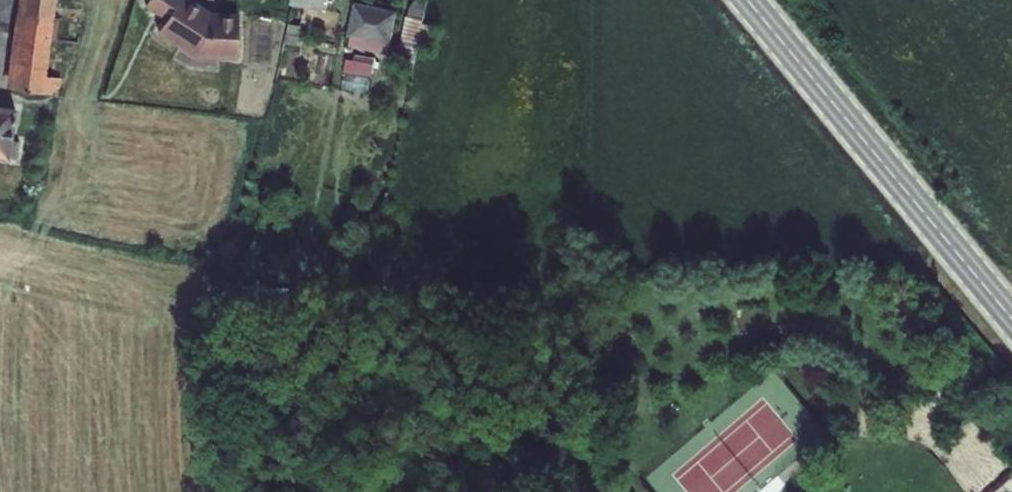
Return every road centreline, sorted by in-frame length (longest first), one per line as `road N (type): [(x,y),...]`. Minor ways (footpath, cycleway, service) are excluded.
road 1 (secondary): [(748,0),(1011,318)]

